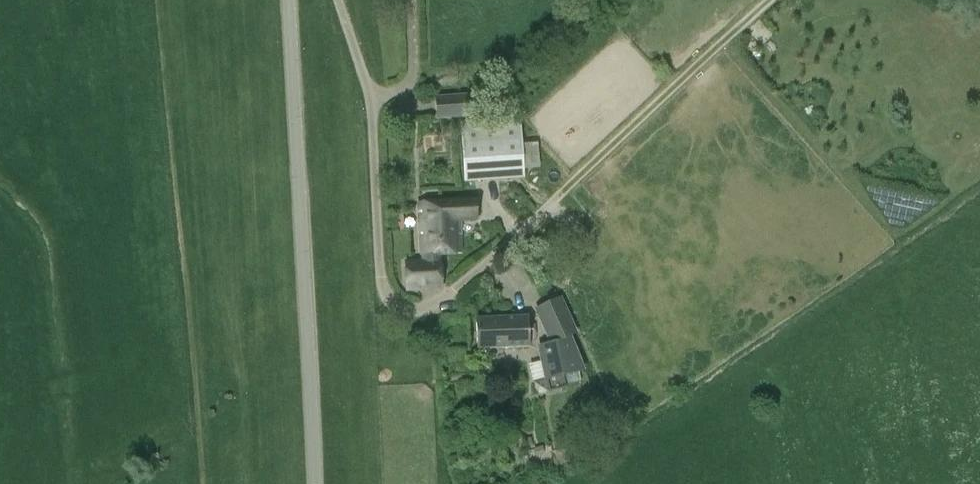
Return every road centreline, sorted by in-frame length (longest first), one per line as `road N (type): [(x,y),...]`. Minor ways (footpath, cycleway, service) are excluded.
road 1 (unclassified): [(338,0),(372,102),(380,274),(392,304),(435,307),(561,197)]
road 2 (tertiary): [(311,483),(286,0)]

